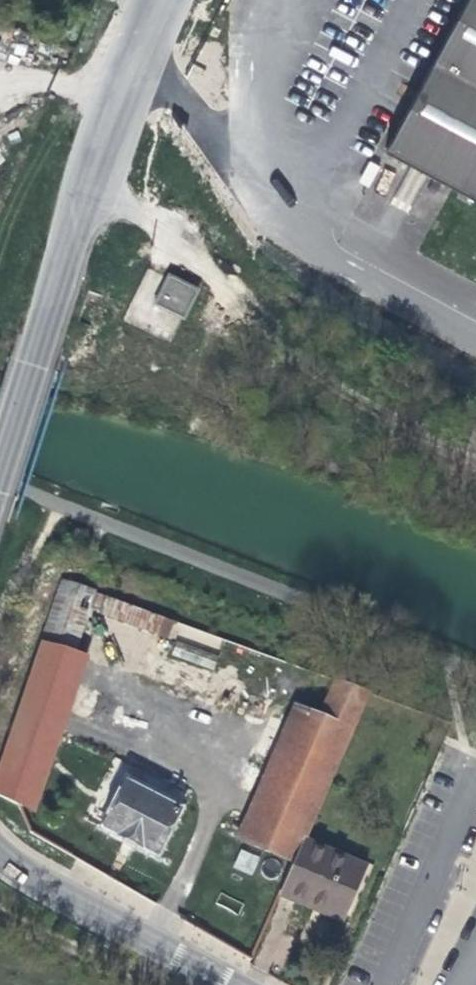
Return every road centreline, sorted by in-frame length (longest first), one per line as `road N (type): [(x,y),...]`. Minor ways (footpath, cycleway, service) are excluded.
road 1 (tertiary): [(163,0),(112,116),(0,462)]
road 2 (track): [(475,449),(272,322),(197,263)]
road 3 (tertiary): [(0,862),(233,984)]

